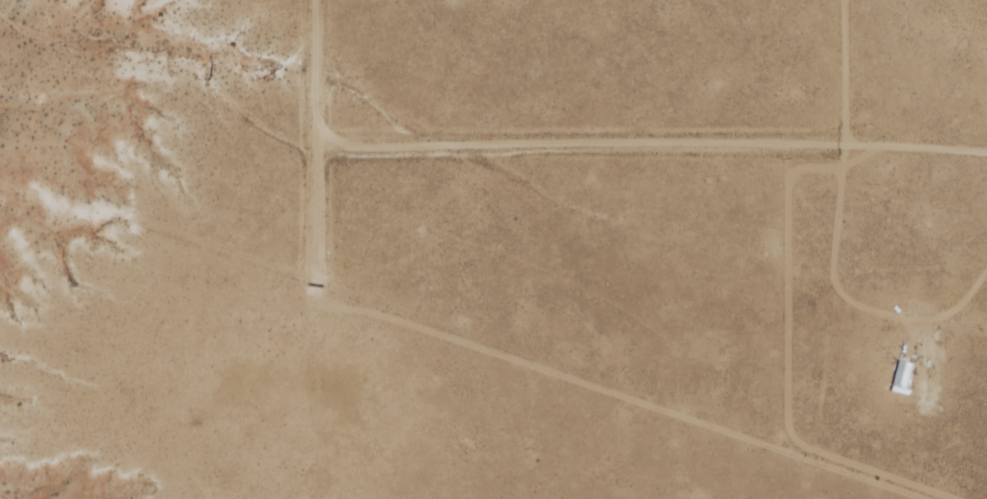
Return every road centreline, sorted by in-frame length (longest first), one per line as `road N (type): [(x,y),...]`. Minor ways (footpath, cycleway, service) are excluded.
road 1 (track): [(936,498),(124,222)]
road 2 (residential): [(314,147),(694,143),(986,153)]
road 3 (residential): [(314,0),(314,287)]
road 4 (track): [(314,287),(316,498)]

